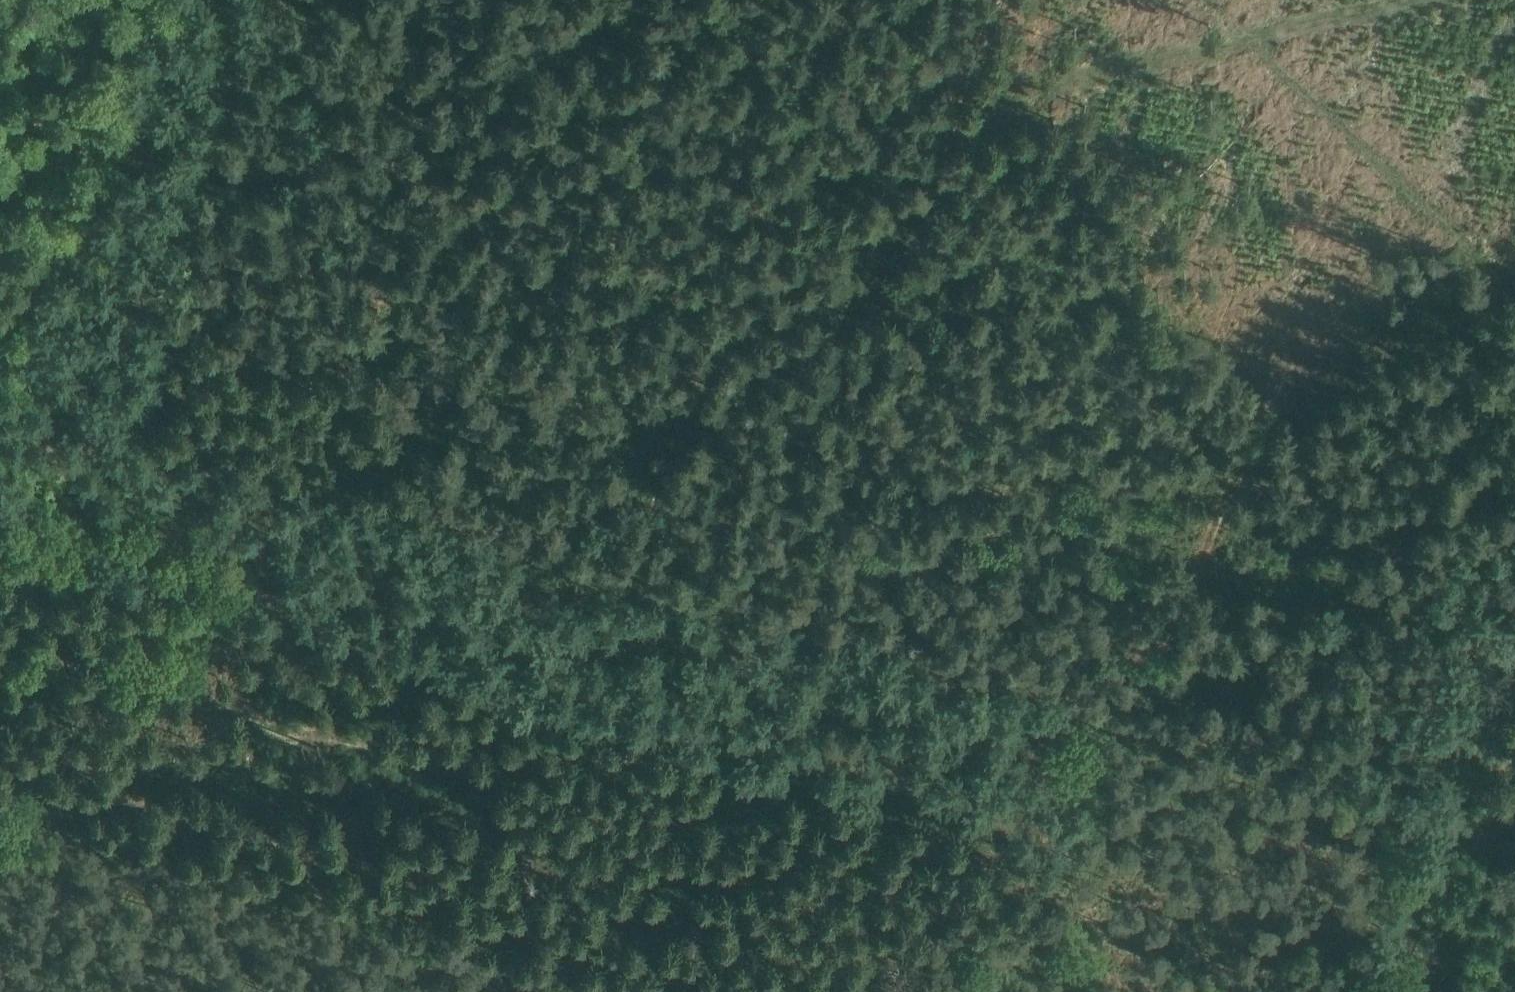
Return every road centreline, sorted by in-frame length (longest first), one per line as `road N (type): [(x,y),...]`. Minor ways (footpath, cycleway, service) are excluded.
road 1 (track): [(1514,276),(1238,0)]
road 2 (track): [(132,0),(0,338)]
road 3 (track): [(1514,657),(1386,991)]

